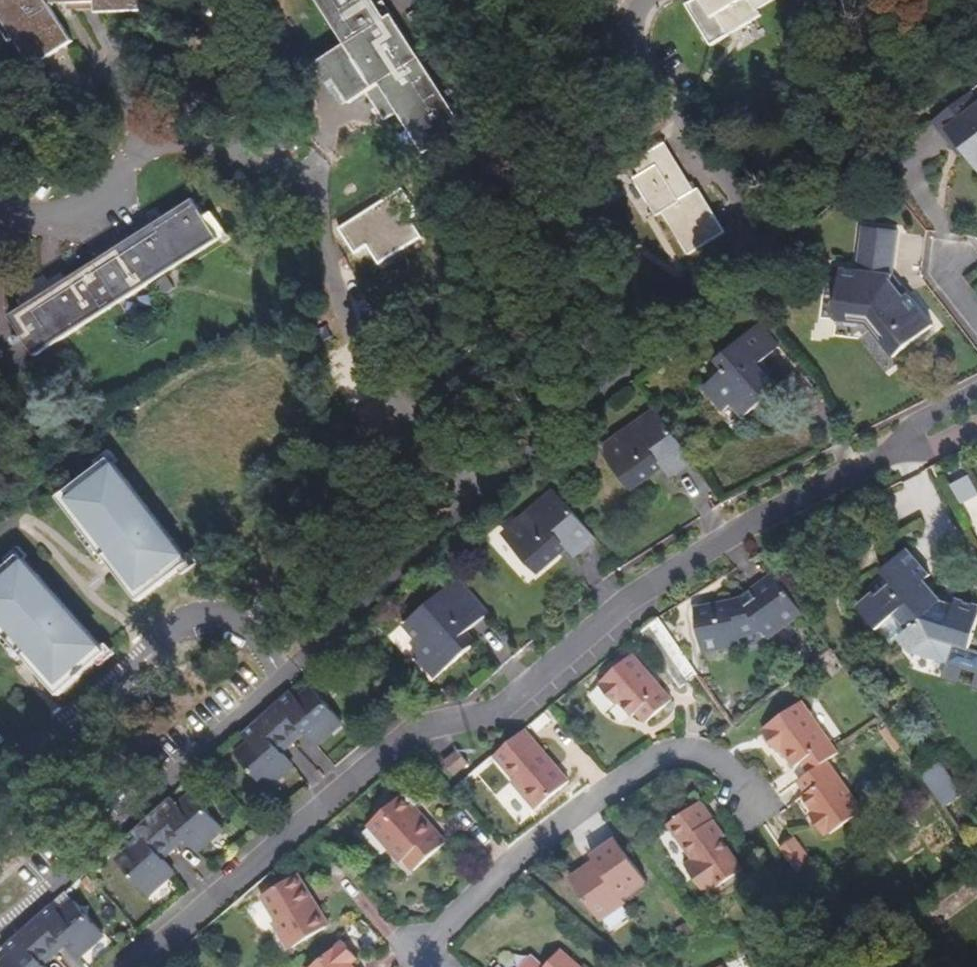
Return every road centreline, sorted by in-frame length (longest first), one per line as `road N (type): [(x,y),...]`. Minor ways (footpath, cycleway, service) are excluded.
road 1 (residential): [(131,966),(401,736),(497,716),(728,536),(976,409)]
road 2 (residential): [(752,798),(721,766),(678,755),(623,783),(517,860),(431,956)]

